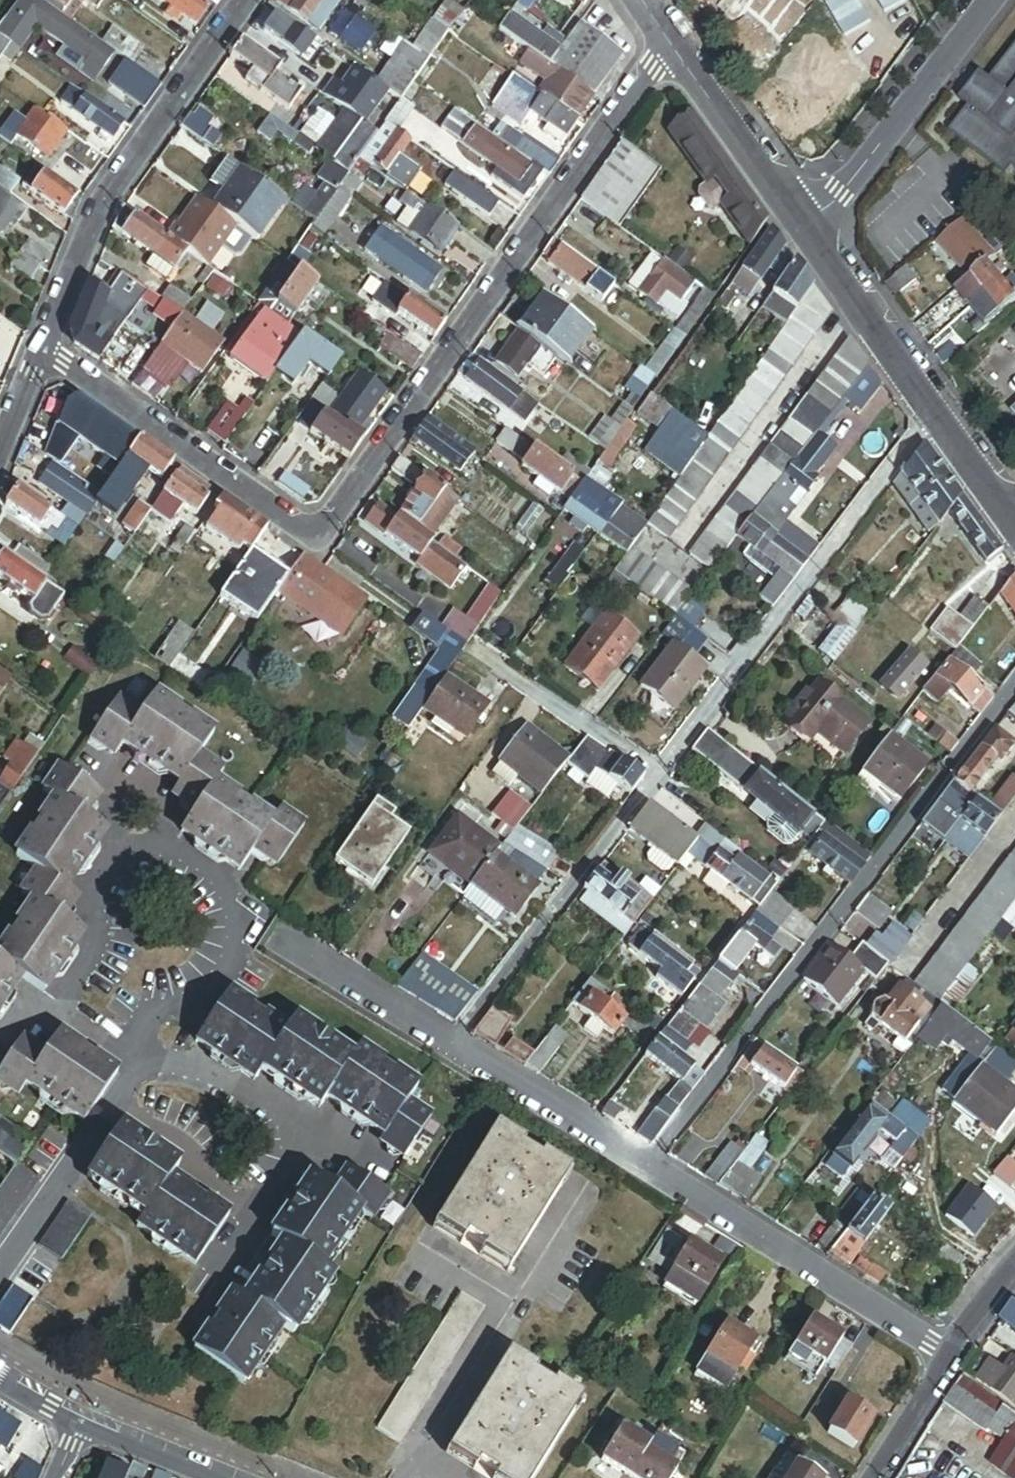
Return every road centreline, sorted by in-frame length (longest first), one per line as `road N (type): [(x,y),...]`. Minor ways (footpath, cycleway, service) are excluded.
road 1 (residential): [(676,49),(652,68),(315,541),(40,347)]
road 2 (residential): [(950,1359),(267,936)]
road 3 (residential): [(40,347),(102,203),(245,0)]
road 4 (residential): [(805,230),(1014,522)]
road 5 (residential): [(805,230),(991,0)]
road 6 (residential): [(676,49),(805,230)]
road 7 (residential): [(84,1420),(229,1477)]
road 8 (residential): [(950,1359),(876,1477)]

